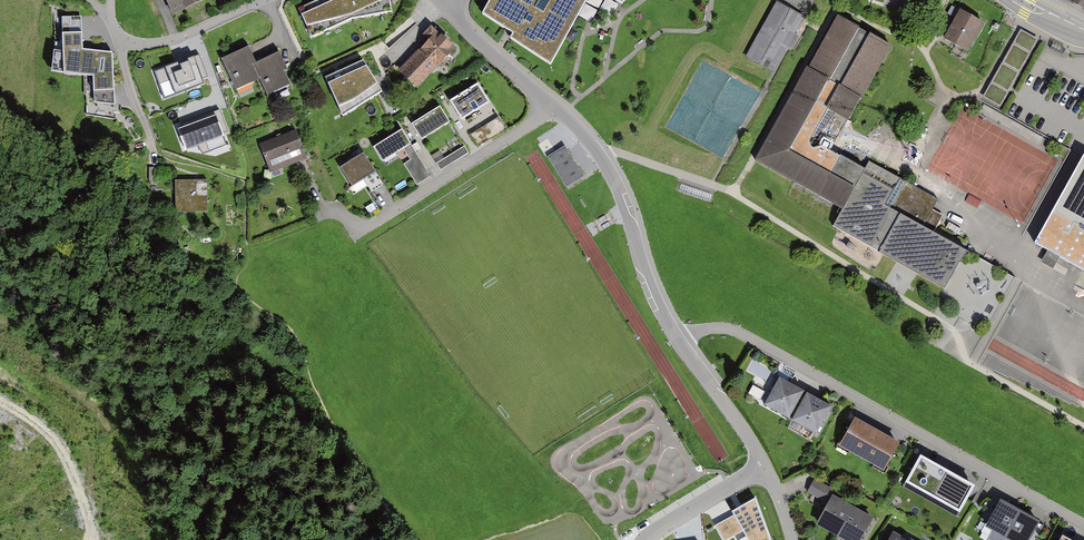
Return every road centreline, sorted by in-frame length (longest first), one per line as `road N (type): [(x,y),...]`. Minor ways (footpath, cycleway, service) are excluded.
road 1 (residential): [(1083,524),(760,341),(723,329),(678,341)]
road 2 (residential): [(678,341),(601,155),(552,104)]
road 3 (residential): [(362,230),(552,104)]
road 4 (residential): [(268,0),(146,46),(124,41),(109,17)]
road 5 (residential): [(761,469),(754,445),(678,341)]
road 6 (residential): [(552,104),(451,13)]
road 7 (residential): [(761,469),(647,539)]

